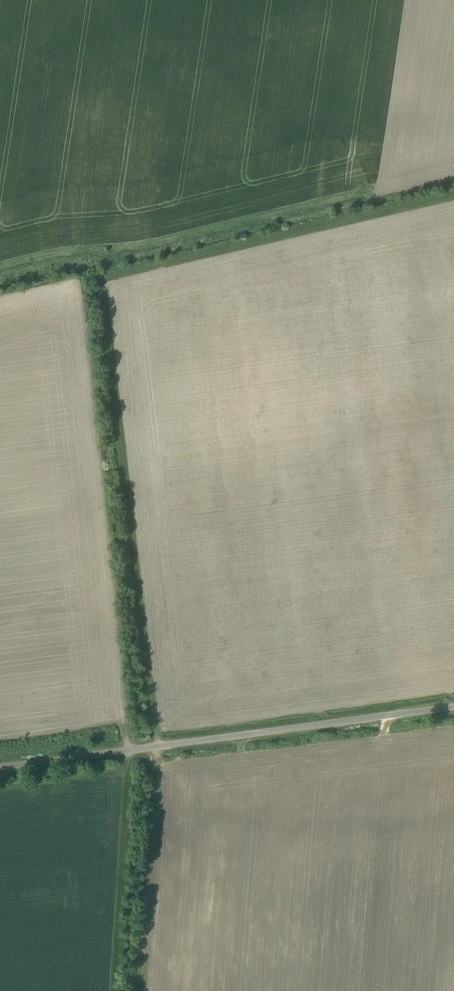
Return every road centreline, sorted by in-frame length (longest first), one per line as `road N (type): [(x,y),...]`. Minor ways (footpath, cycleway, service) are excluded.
road 1 (unclassified): [(453,704),(0,765)]

